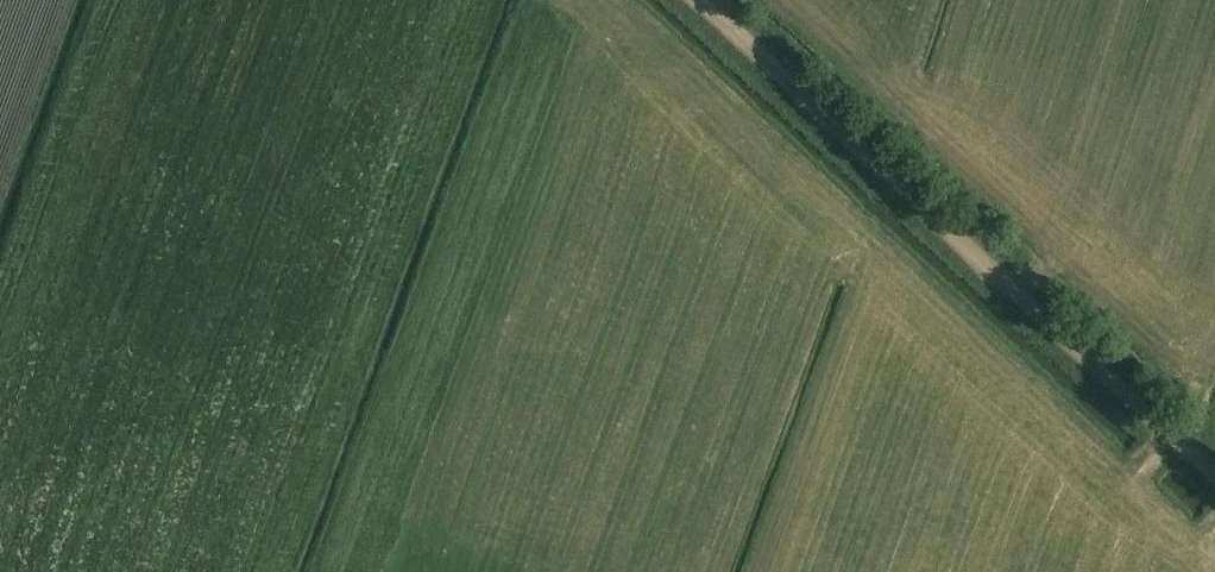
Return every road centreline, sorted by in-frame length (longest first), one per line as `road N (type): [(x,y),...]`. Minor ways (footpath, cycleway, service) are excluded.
road 1 (track): [(703,0),(1214,473)]

